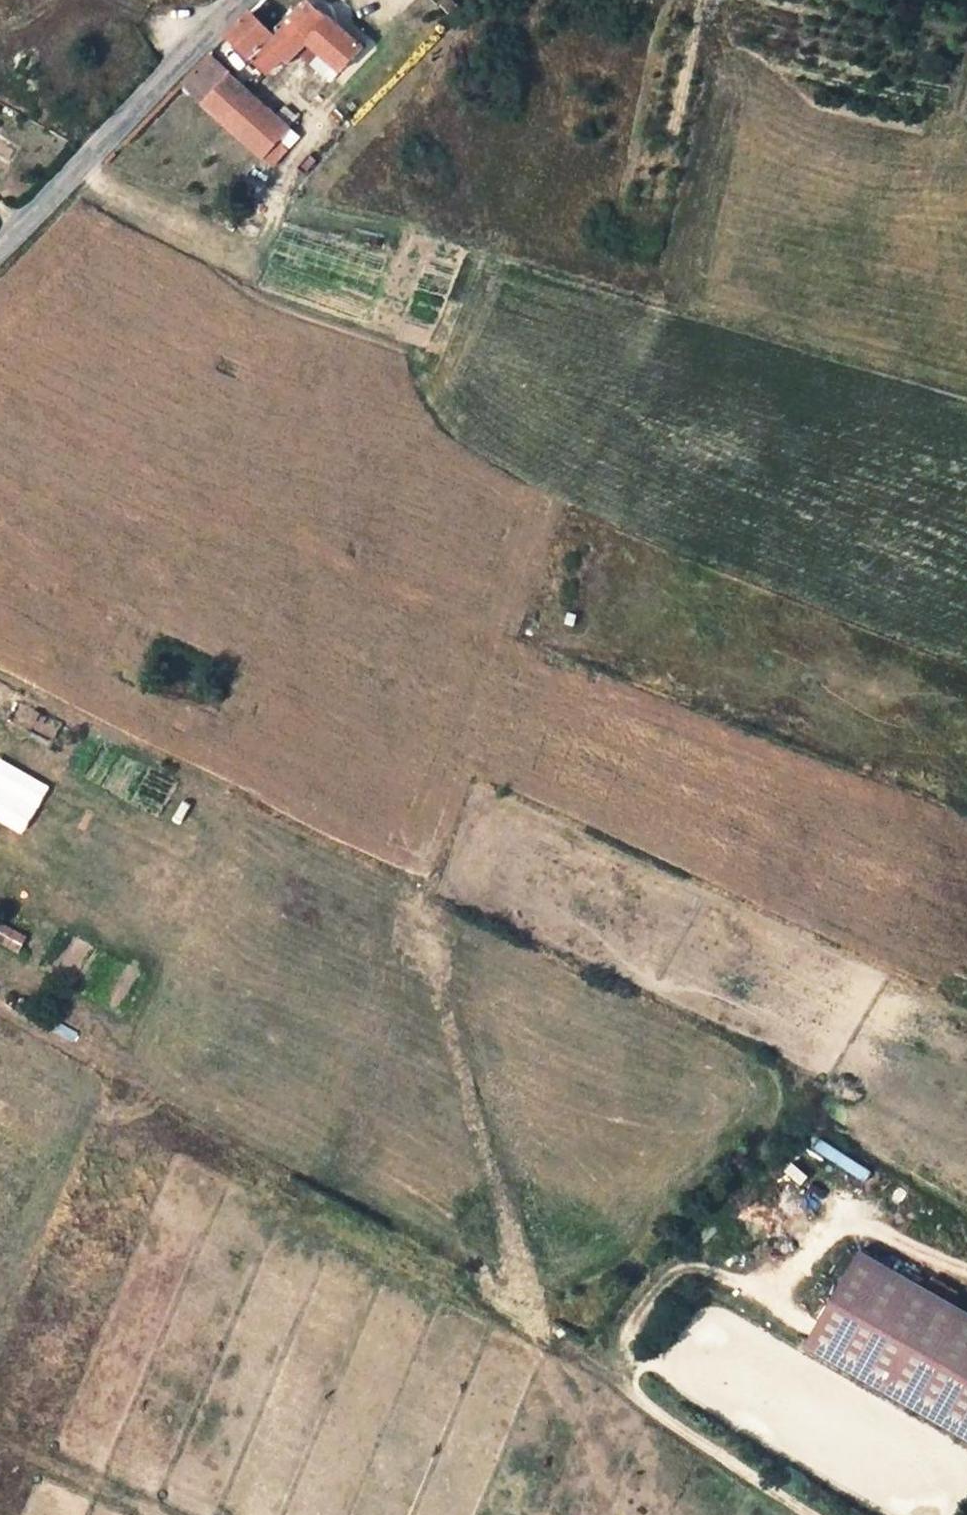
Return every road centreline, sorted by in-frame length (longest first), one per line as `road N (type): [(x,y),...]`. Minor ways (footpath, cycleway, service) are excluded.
road 1 (unclassified): [(245,0),(0,249)]
road 2 (track): [(42,1463),(159,1514)]

